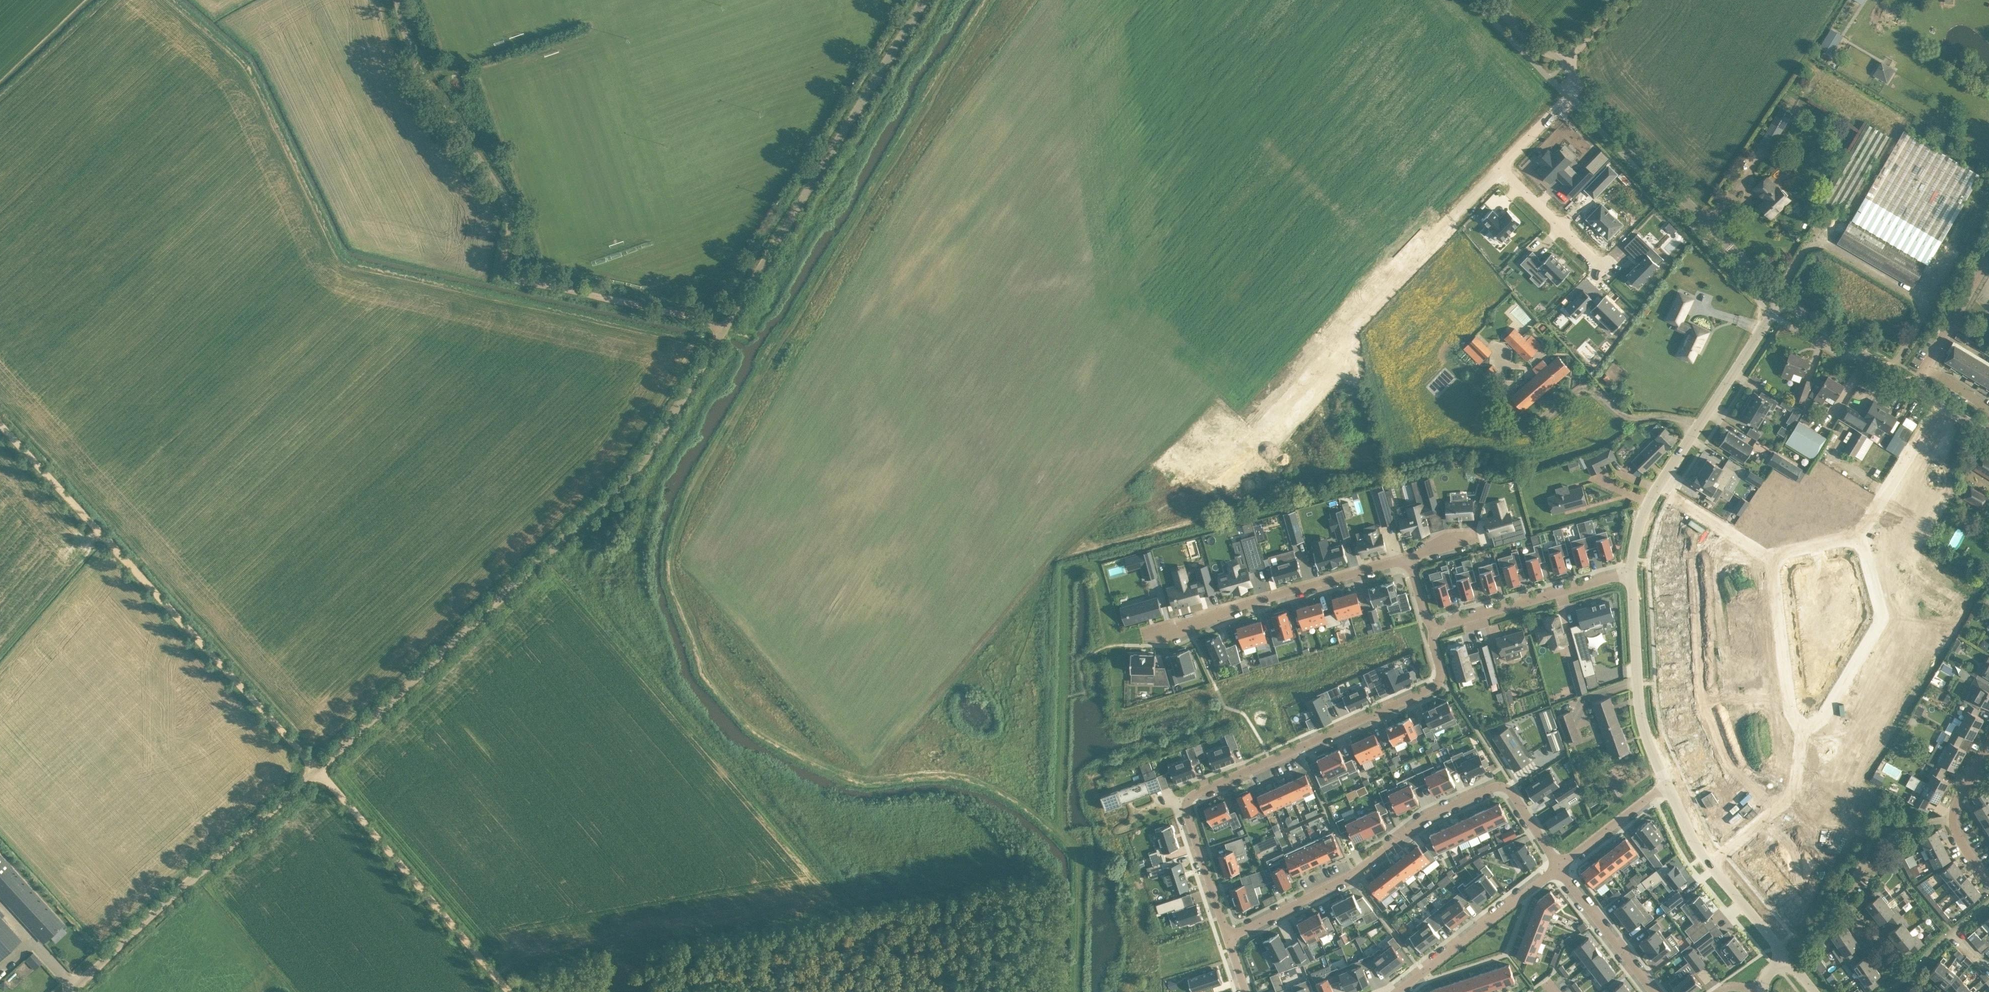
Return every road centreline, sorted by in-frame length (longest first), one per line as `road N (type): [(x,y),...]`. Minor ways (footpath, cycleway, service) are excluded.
road 1 (unclassified): [(72,991),(625,478),(656,440),(920,0)]
road 2 (track): [(509,991),(0,421)]
road 3 (track): [(722,329),(493,273),(498,192),(420,81),(391,0)]
road 4 (residential): [(1229,938),(1188,800),(1430,691),(1440,669),(1433,628)]
road 5 (residential): [(1558,866),(1511,791),(1495,786),(1425,817),(1356,873),(1229,938)]
road 6 (unclassified): [(1781,298),(1579,87)]
road 7 (residential): [(1196,74),(1396,266)]
road 8 (residential): [(1408,559),(1144,634)]
road 9 (residential): [(1159,453),(1143,436),(1120,305),(1127,232),(1140,190)]
road 10 (residential): [(1954,819),(1888,839),(1848,889),(1853,913),(1927,991)]
road 11 (residential): [(1328,0),(1499,168)]
road 12 (residential): [(1303,353),(1140,190)]
road 13 (residential): [(1661,486),(1781,298)]
road 14 (residential): [(1804,726),(1821,717),(1883,614),(1860,536)]
road 15 (residential): [(1666,784),(1647,736),(1631,576)]
road 16 (residential): [(1631,576),(1433,628)]
road 17 (residential): [(1558,866),(1399,991)]
road 18 (residential): [(1159,453),(1231,423),(1303,353)]
road 19 (residential): [(1771,554),(1790,709),(1804,726)]
road 20 (residential): [(1708,860),(1793,792),(1804,726)]
road 21 (residential): [(1914,386),(1781,298)]
road 22 (residential): [(1860,536),(1939,401)]
road 23 (residential): [(1652,991),(1558,866)]
road 24 (residential): [(1606,271),(1499,168)]
road 25 (residential): [(1396,266),(1499,168)]
road 26 (residential): [(1666,784),(1558,866)]
road 27 (residential): [(1771,554),(1661,486)]
road 28 (residential): [(1140,190),(1196,74)]
road 29 (residential): [(1925,367),(1988,255)]
road 30 (unclassified): [(1579,87),(1567,59),(1540,47),(1491,0)]
road 31 (residential): [(1303,353),(1396,266)]
road 32 (residential): [(1786,958),(1708,860)]

